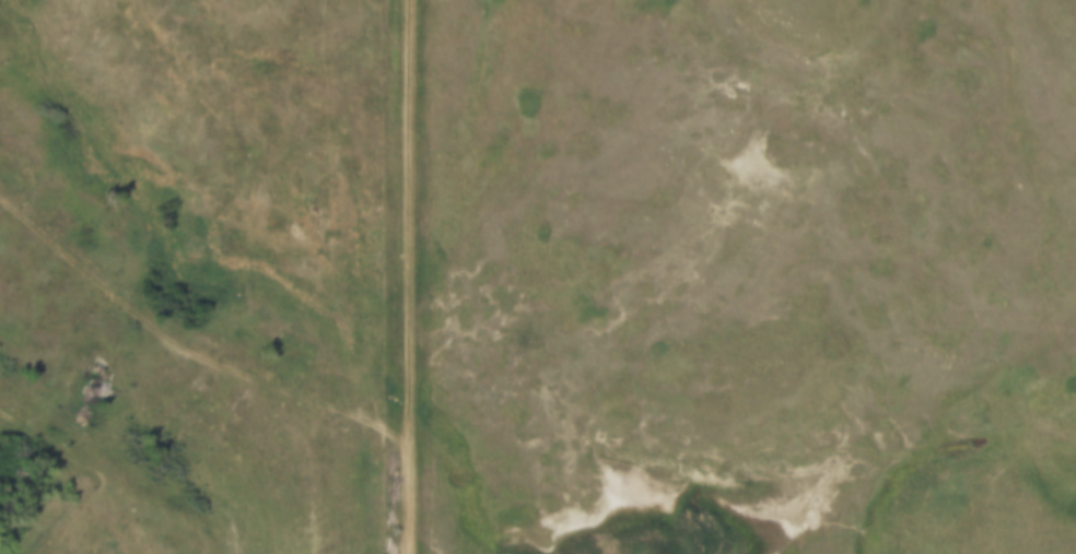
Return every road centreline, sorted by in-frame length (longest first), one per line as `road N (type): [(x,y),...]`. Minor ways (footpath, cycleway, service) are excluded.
road 1 (track): [(413,553),(409,0)]
road 2 (track): [(412,450),(363,419),(189,353),(0,200)]

